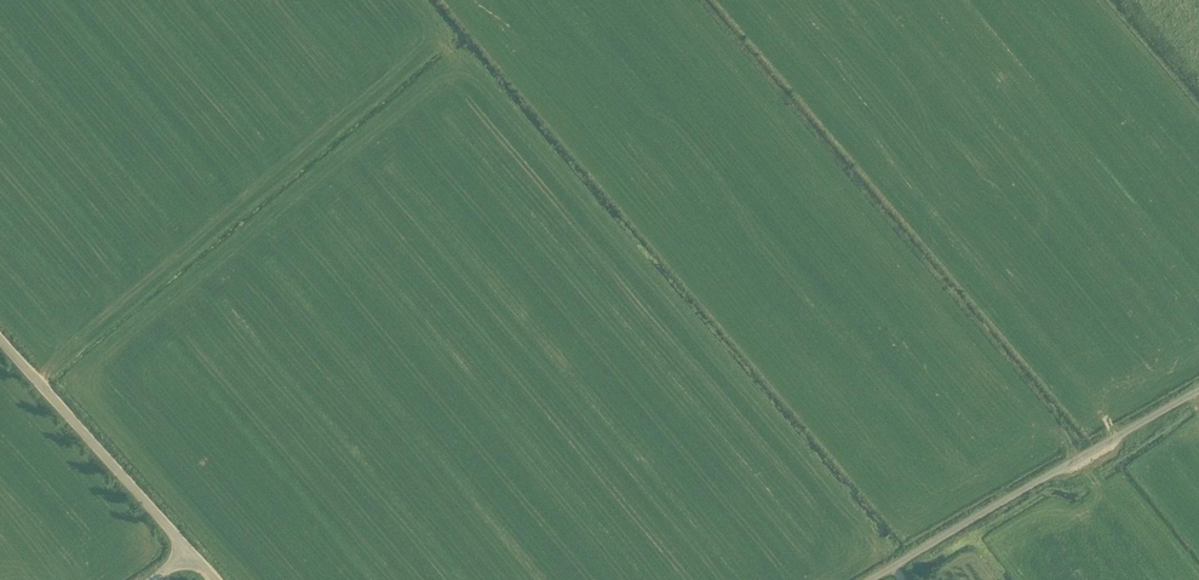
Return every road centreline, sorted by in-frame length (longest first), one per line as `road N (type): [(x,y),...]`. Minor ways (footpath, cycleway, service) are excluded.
road 1 (unclassified): [(871,579),(1198,388)]
road 2 (unclassified): [(184,552),(0,340)]

